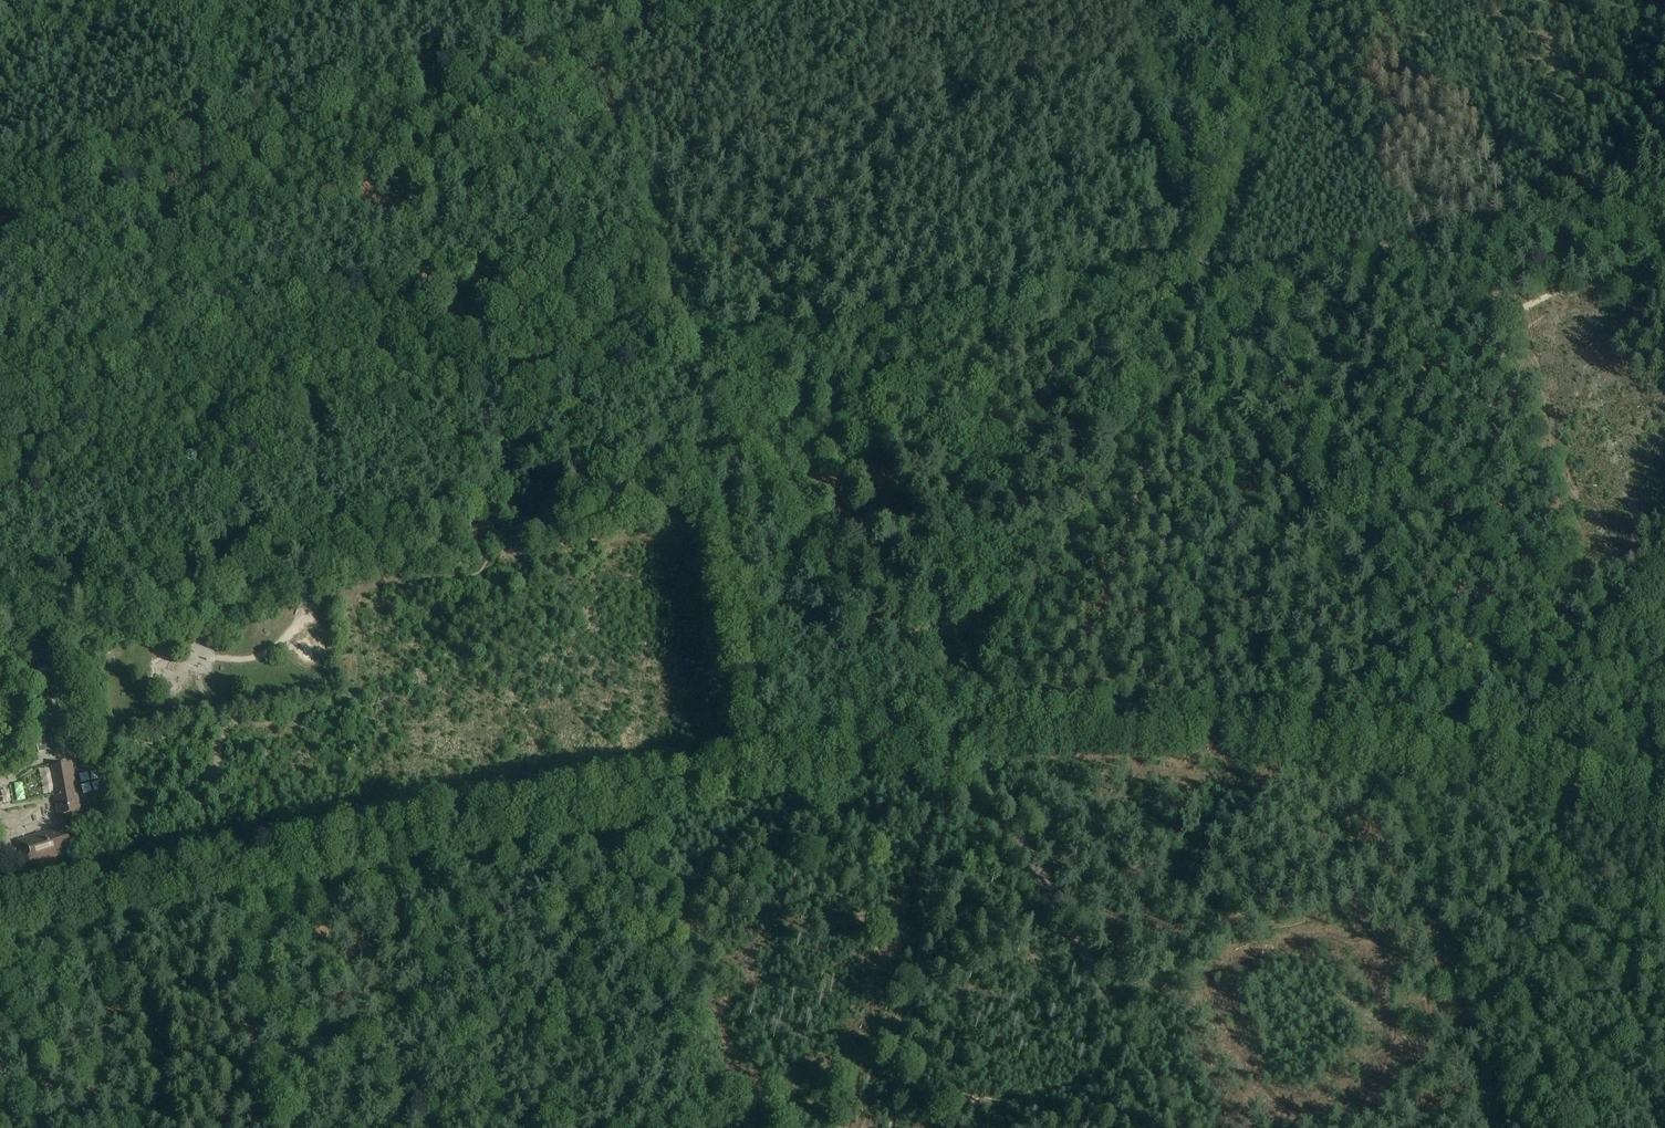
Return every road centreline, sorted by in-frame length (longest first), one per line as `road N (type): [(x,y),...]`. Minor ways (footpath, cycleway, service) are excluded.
road 1 (tertiary): [(0,914),(916,748),(958,731)]
road 2 (track): [(779,360),(796,341),(1643,190)]
road 3 (tertiary): [(958,731),(1093,496),(1202,270),(1242,170),(1294,0)]
road 4 (unclassified): [(1664,807),(1406,748),(1263,732),(958,731)]
road 5 (track): [(650,267),(0,373)]
road 6 (track): [(1125,0),(1129,57),(1113,75),(636,181)]
road 7 (track): [(975,737),(977,754),(1176,1127)]
road 8 (track): [(884,640),(727,425),(779,360)]
road 9 (track): [(727,425),(654,285),(636,181)]
road 10 (track): [(636,181),(609,0)]
road 11 (track): [(0,490),(153,461)]

